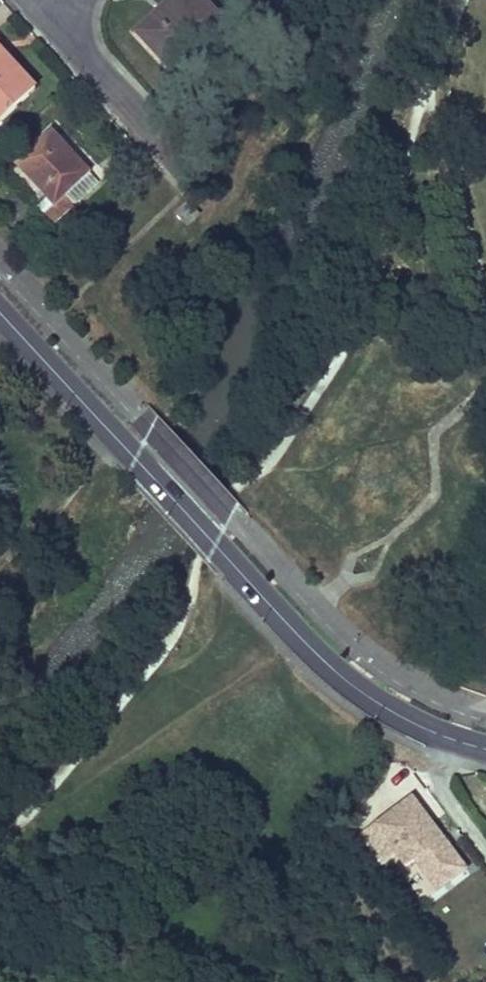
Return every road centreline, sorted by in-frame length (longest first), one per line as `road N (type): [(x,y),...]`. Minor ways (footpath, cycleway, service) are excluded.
road 1 (tertiary): [(0,313),(328,665),(389,710),(485,747)]
road 2 (residential): [(62,20),(168,132)]

